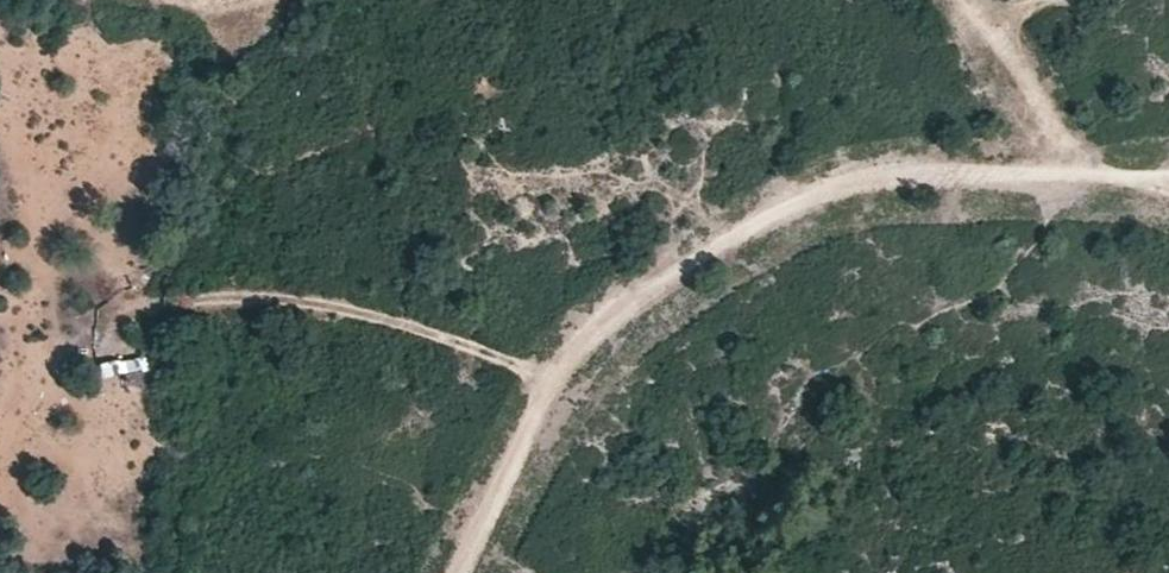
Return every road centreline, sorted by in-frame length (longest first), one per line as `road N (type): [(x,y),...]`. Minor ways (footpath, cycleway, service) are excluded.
road 1 (track): [(1124,173),(920,167),(854,179),(644,291),(568,359),(466,572)]
road 2 (track): [(551,385),(459,340),(286,295),(170,305)]
road 3 (track): [(966,0),(1086,172)]

